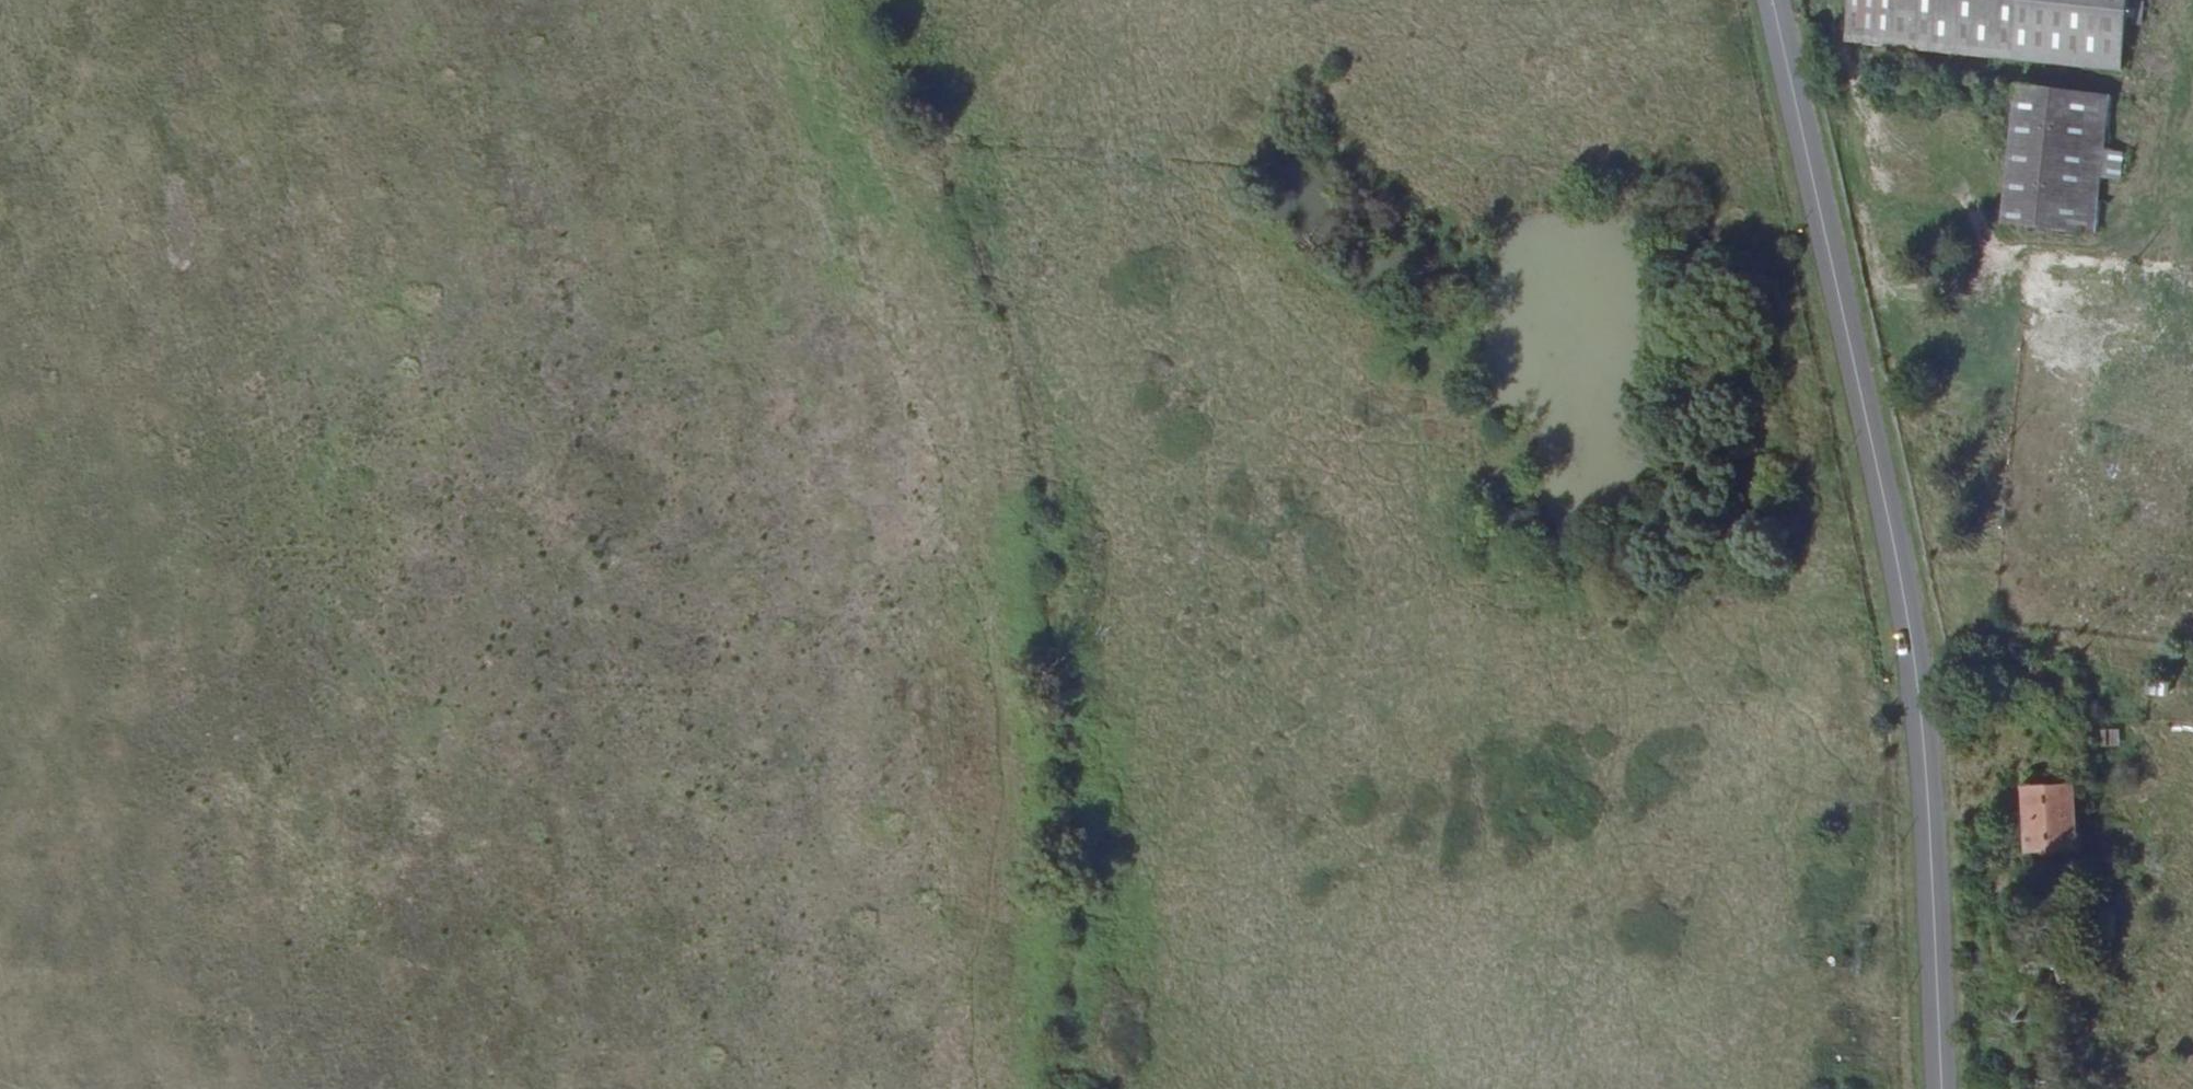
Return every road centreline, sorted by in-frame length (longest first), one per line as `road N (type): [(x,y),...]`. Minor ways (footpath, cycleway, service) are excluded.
road 1 (secondary): [(1769,0),(1906,615),(1926,801),(1941,1088)]

